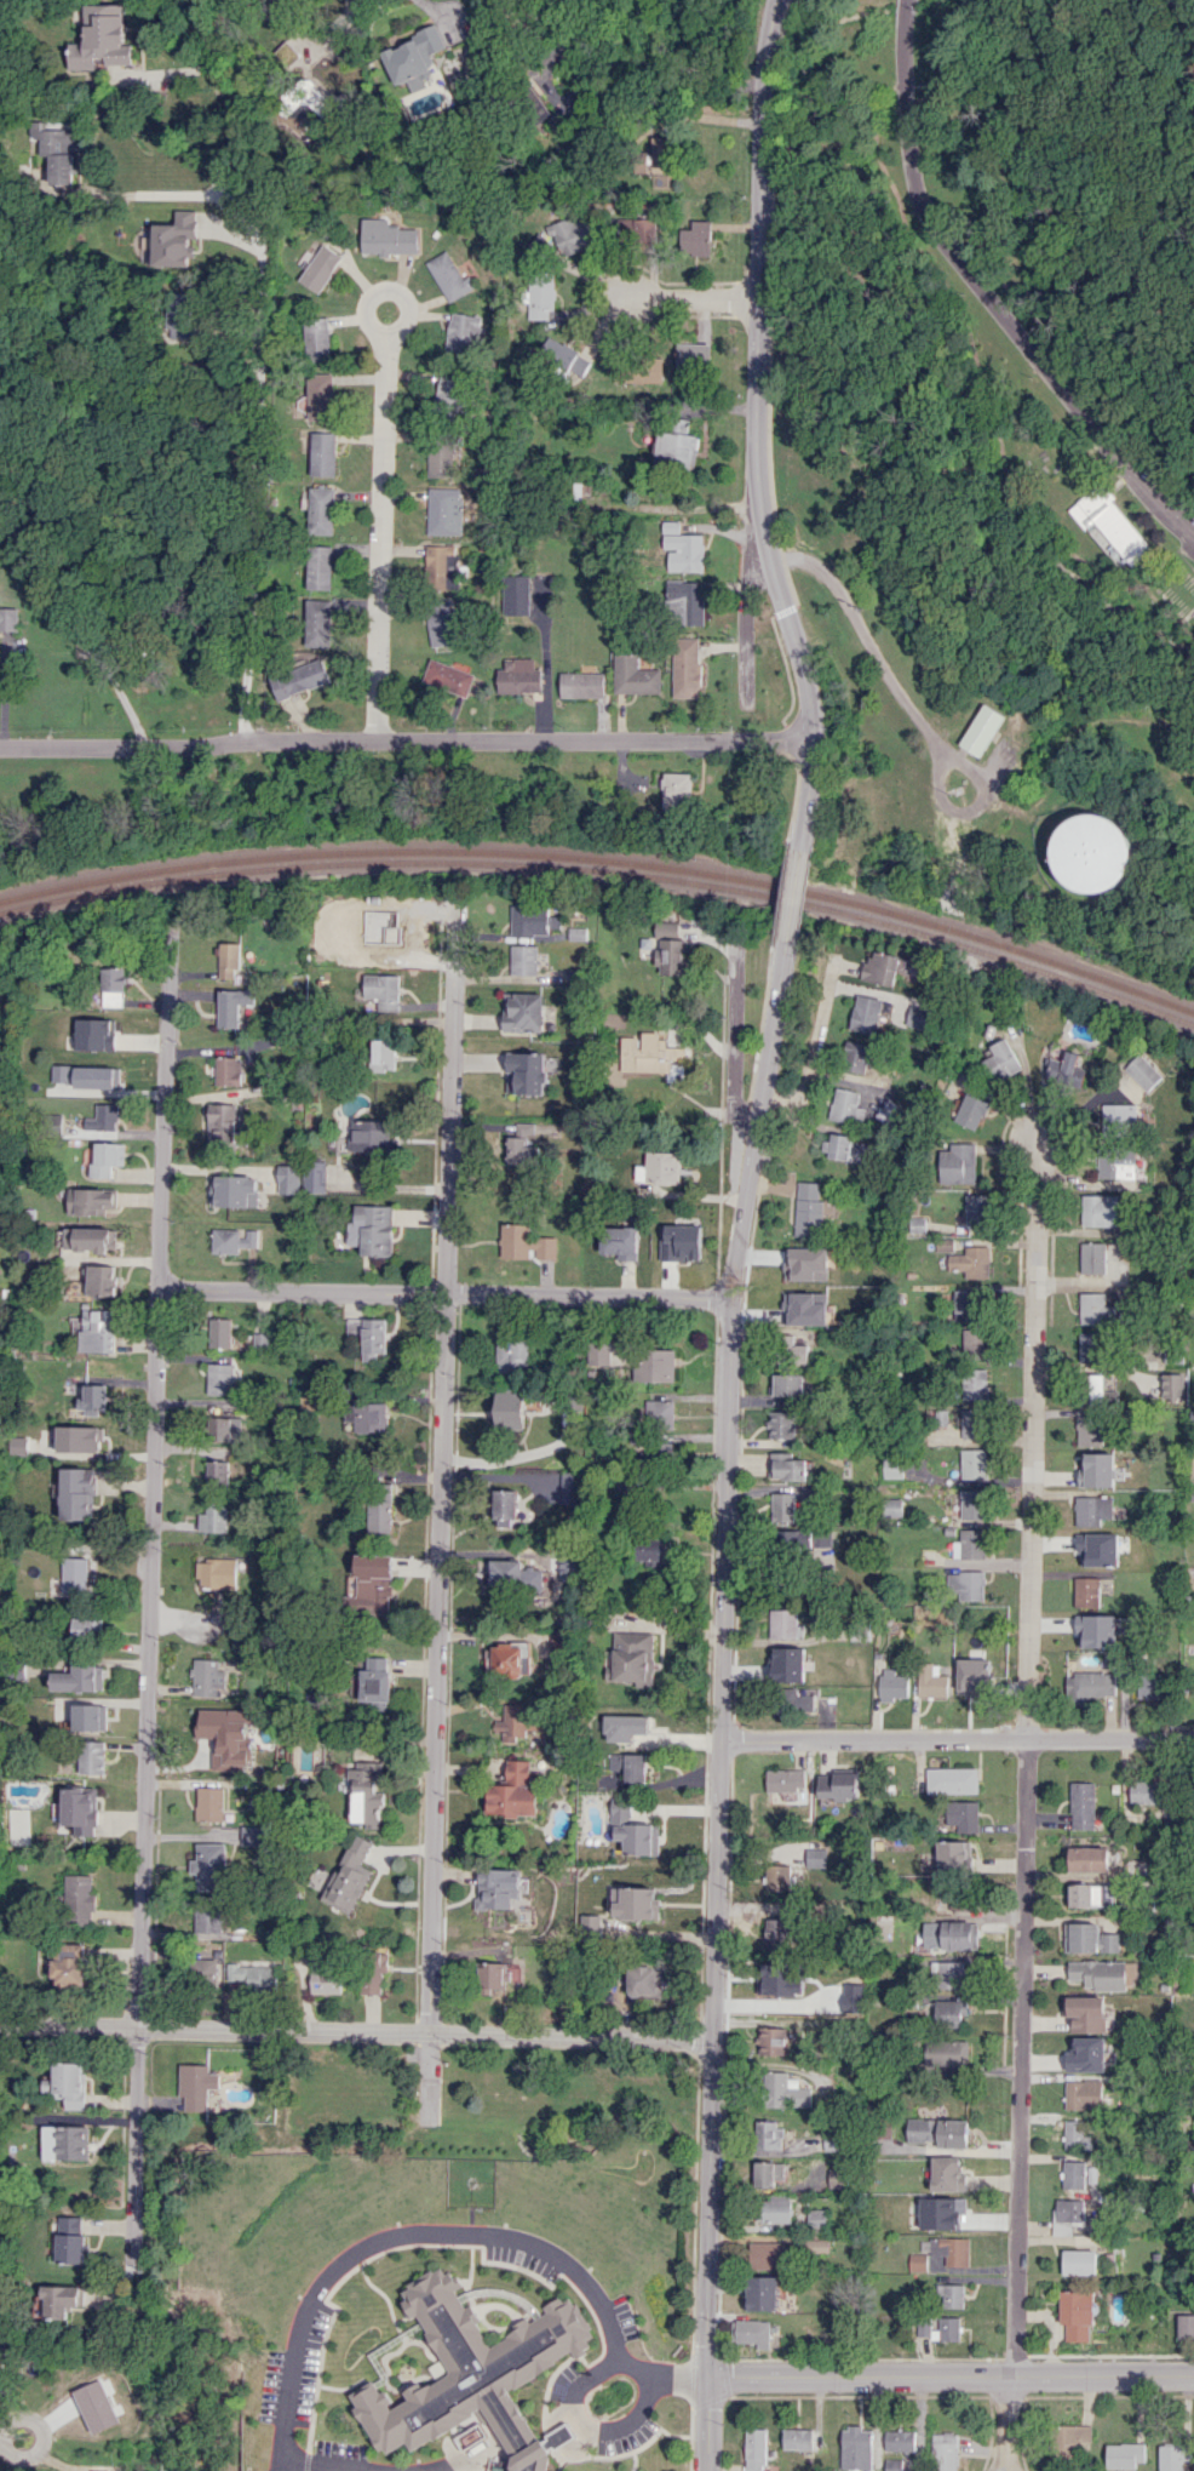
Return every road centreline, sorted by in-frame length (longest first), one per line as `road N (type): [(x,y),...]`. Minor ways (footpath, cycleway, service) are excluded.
road 1 (tertiary): [(780,974),(729,1298),(707,2378)]
road 2 (residential): [(167,948),(137,2269)]
road 3 (residential): [(1037,1133),(1016,2376)]
road 4 (residential): [(455,913),(426,2121)]
road 5 (tertiary): [(778,0),(769,39),(756,445),(768,548),(808,692),(803,840)]
road 6 (residential): [(809,738),(0,747)]
road 7 (residential): [(713,2037),(0,2023)]
road 8 (residential): [(1193,530),(1169,515),(1125,467),(932,225),(917,194),(905,0)]
road 9 (residential): [(729,1298),(156,1287)]
road 10 (residential): [(707,2378),(1193,2375)]
road 11 (residential): [(1193,1740),(719,1741)]
road 12 (residential): [(390,330),(378,739)]
road 13 (residential): [(733,944),(734,1108),(753,1128)]
road 14 (tertiary): [(803,840),(780,974)]
road 15 (residential): [(757,299),(626,298)]

